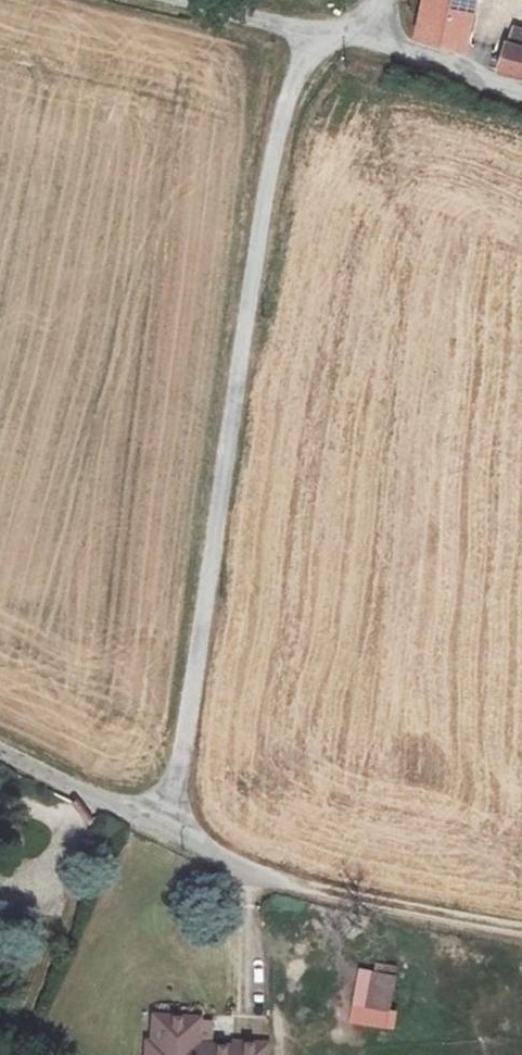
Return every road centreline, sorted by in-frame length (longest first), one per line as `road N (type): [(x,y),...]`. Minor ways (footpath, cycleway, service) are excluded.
road 1 (unclassified): [(171,834),(272,149),(307,51),(335,35)]
road 2 (track): [(269,882),(521,930)]
road 3 (residential): [(521,96),(335,35)]
road 4 (unclassified): [(0,750),(171,834)]
road 5 (unclassified): [(193,0),(335,35)]

